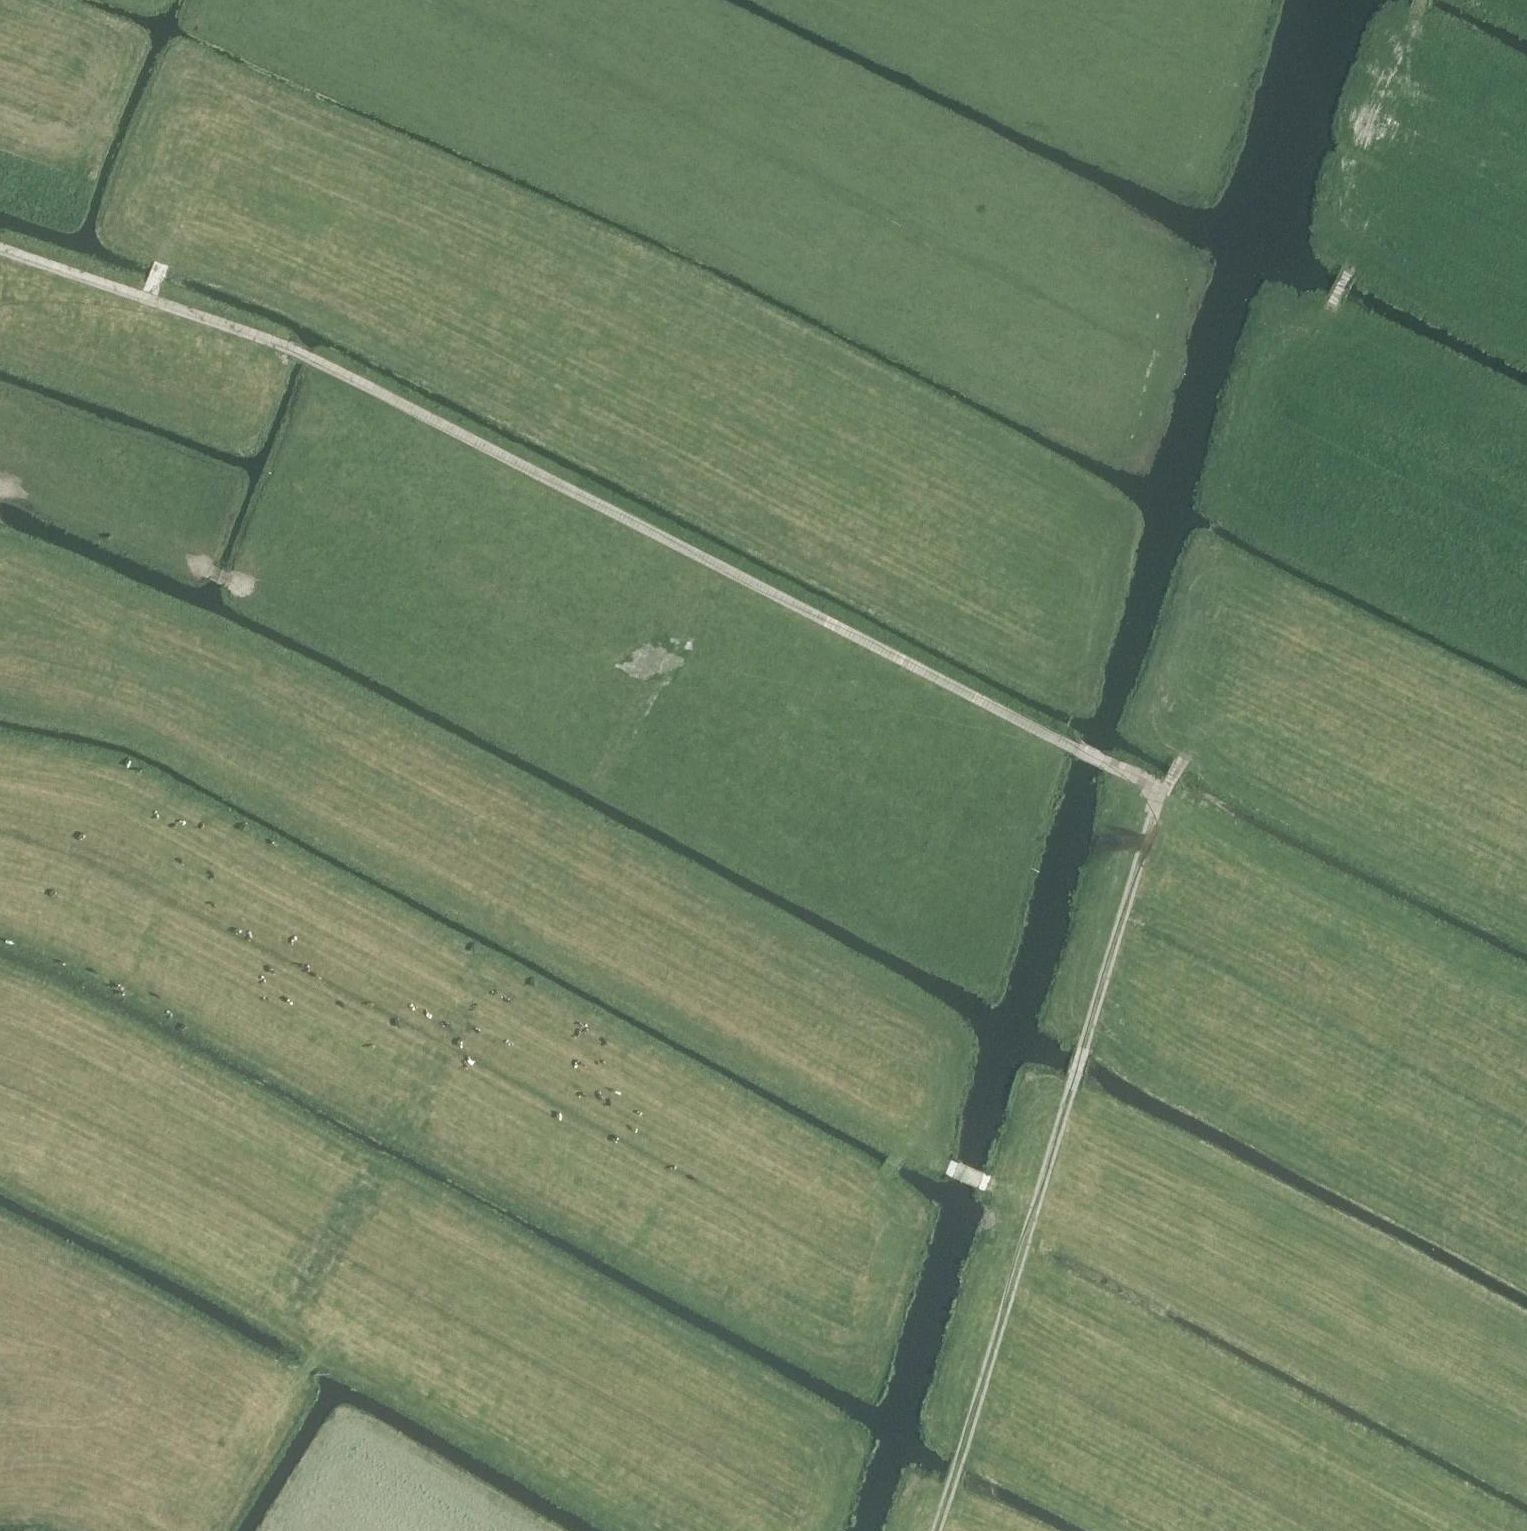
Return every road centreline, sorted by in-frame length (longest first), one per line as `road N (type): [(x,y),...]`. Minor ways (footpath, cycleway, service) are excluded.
road 1 (track): [(1488,970),(1223,837),(1161,787),(1015,722),(290,349),(148,299),(162,263)]
road 2 (track): [(939,1530),(987,1393),(1161,787),(1184,759)]
road 3 (track): [(291,1376),(330,1351),(646,1530)]
road 4 (track): [(148,299),(0,251)]

